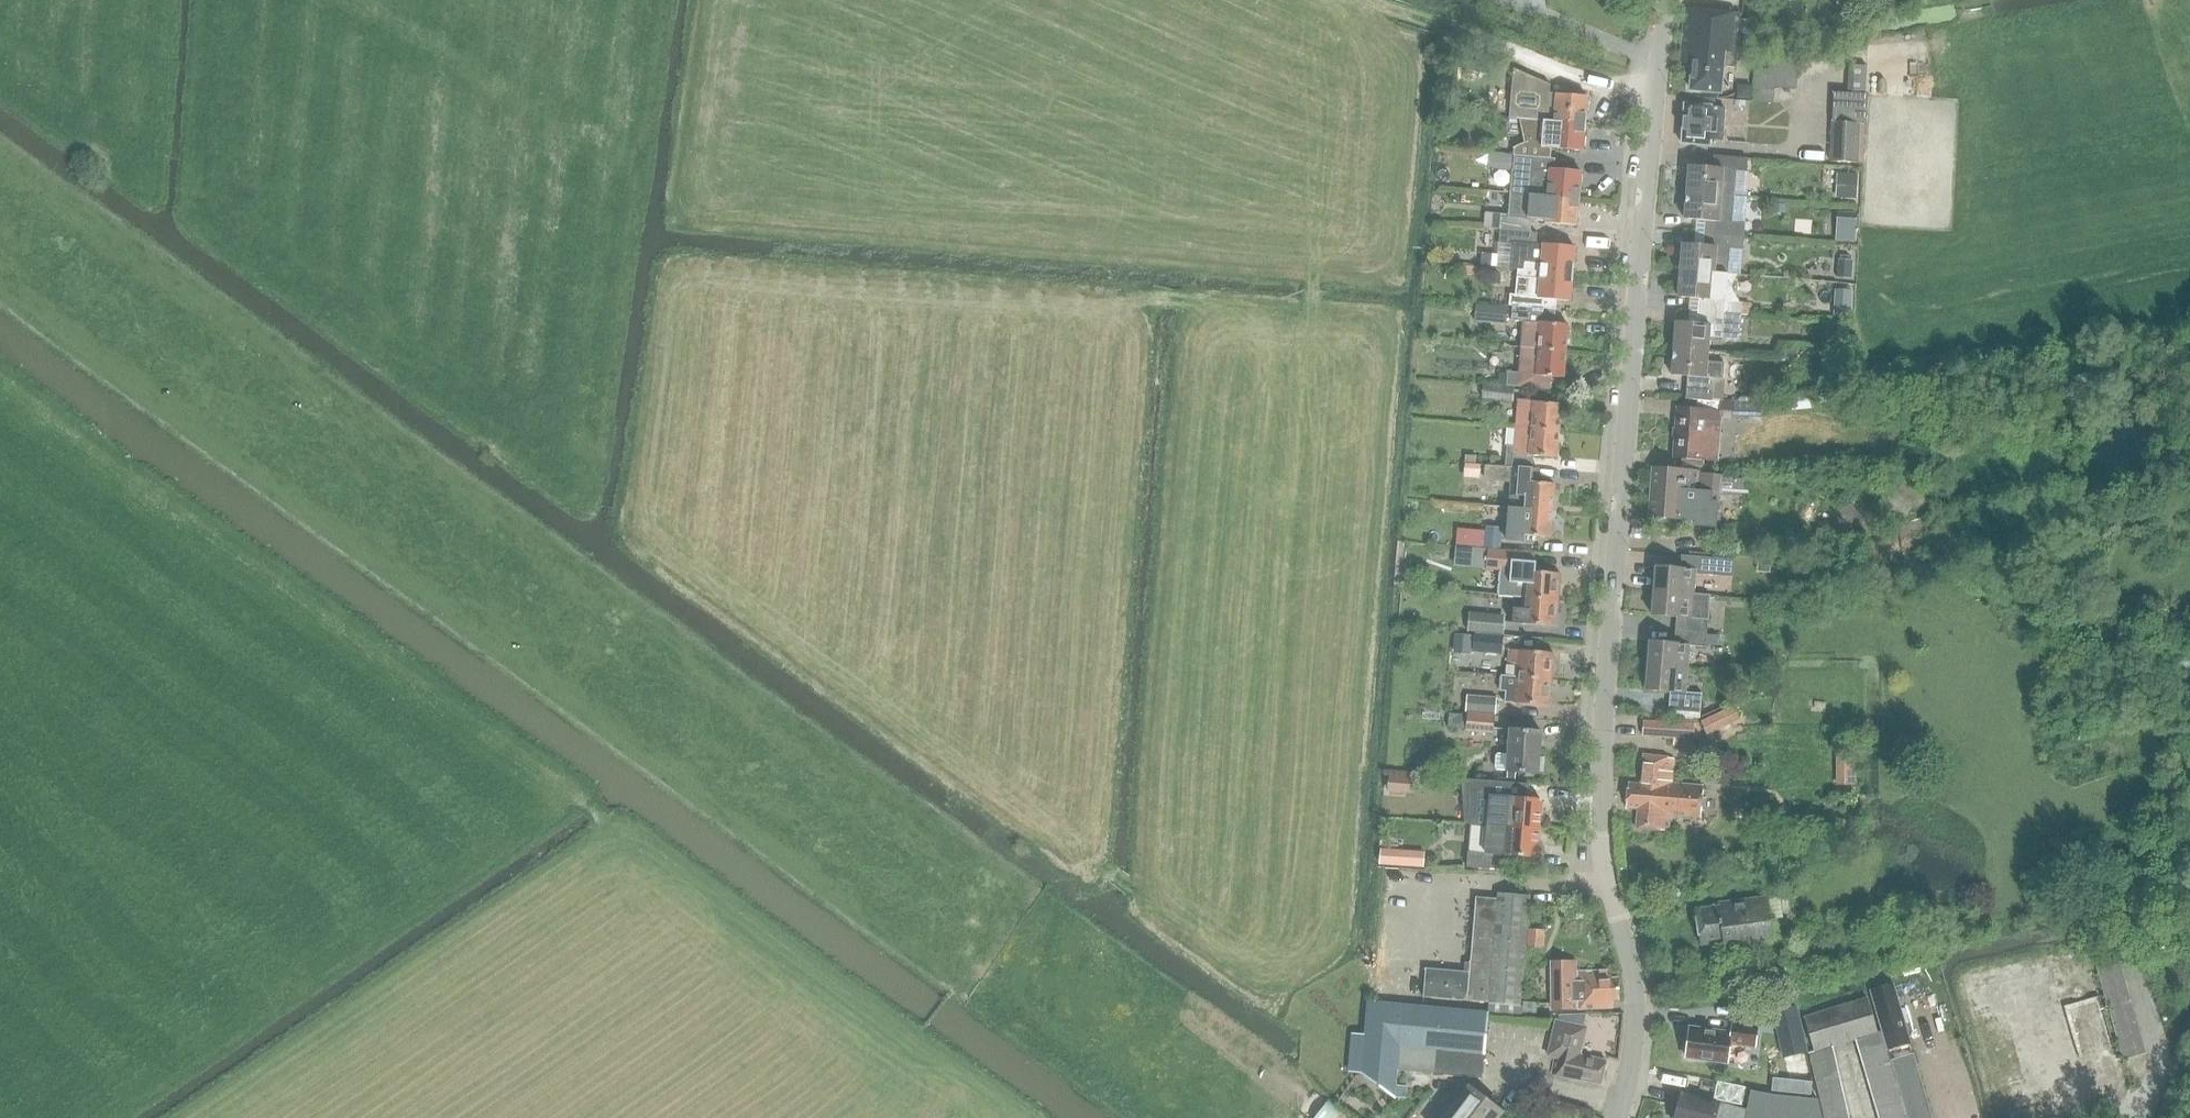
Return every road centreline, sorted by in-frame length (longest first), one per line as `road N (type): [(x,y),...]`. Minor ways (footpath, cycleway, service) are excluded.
road 1 (unclassified): [(1620,1117),(1632,976),(1601,801),(1619,491),(1663,0)]
road 2 (track): [(2125,936),(2158,1042),(2144,1117)]
road 3 (track): [(1923,983),(1966,1117)]
road 4 (track): [(1764,1010),(1633,1019)]

